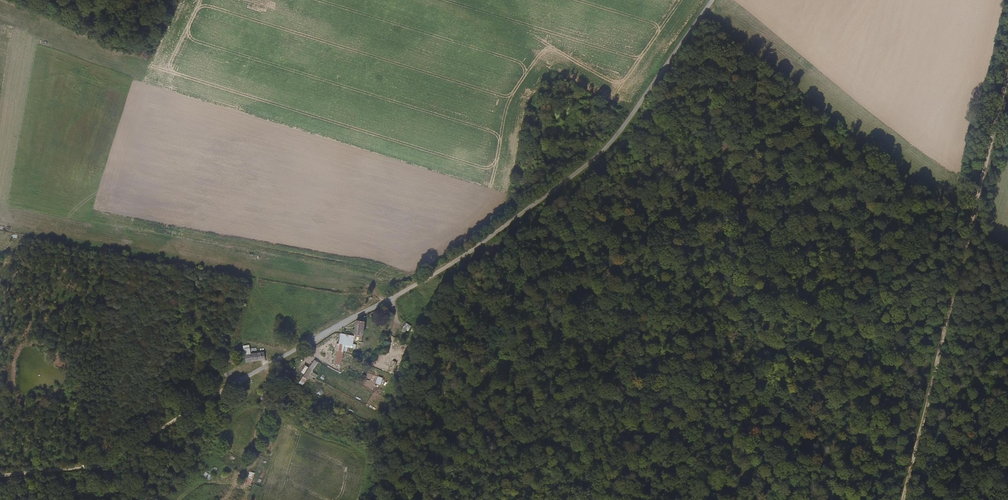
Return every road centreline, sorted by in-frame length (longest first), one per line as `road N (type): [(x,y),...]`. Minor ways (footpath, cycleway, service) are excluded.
road 1 (unclassified): [(710,0),(611,141),(525,214),(134,445)]
road 2 (track): [(1007,68),(902,499)]
road 3 (track): [(0,477),(67,471),(134,445)]

